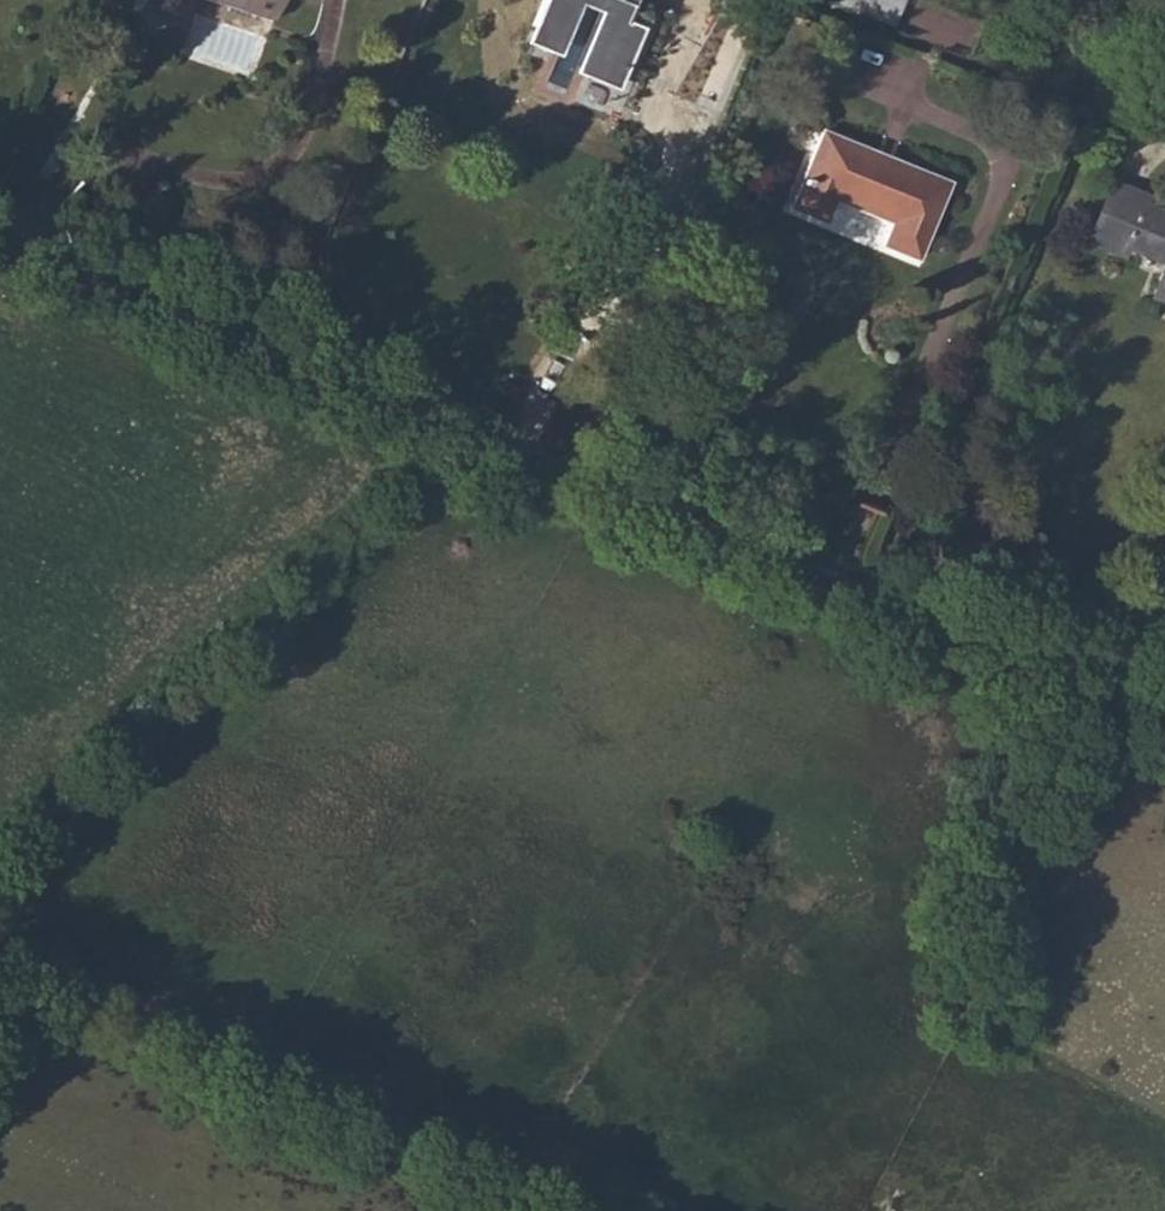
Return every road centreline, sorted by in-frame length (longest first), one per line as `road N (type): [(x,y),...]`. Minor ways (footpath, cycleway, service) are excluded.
road 1 (residential): [(1164,730),(0,250)]

